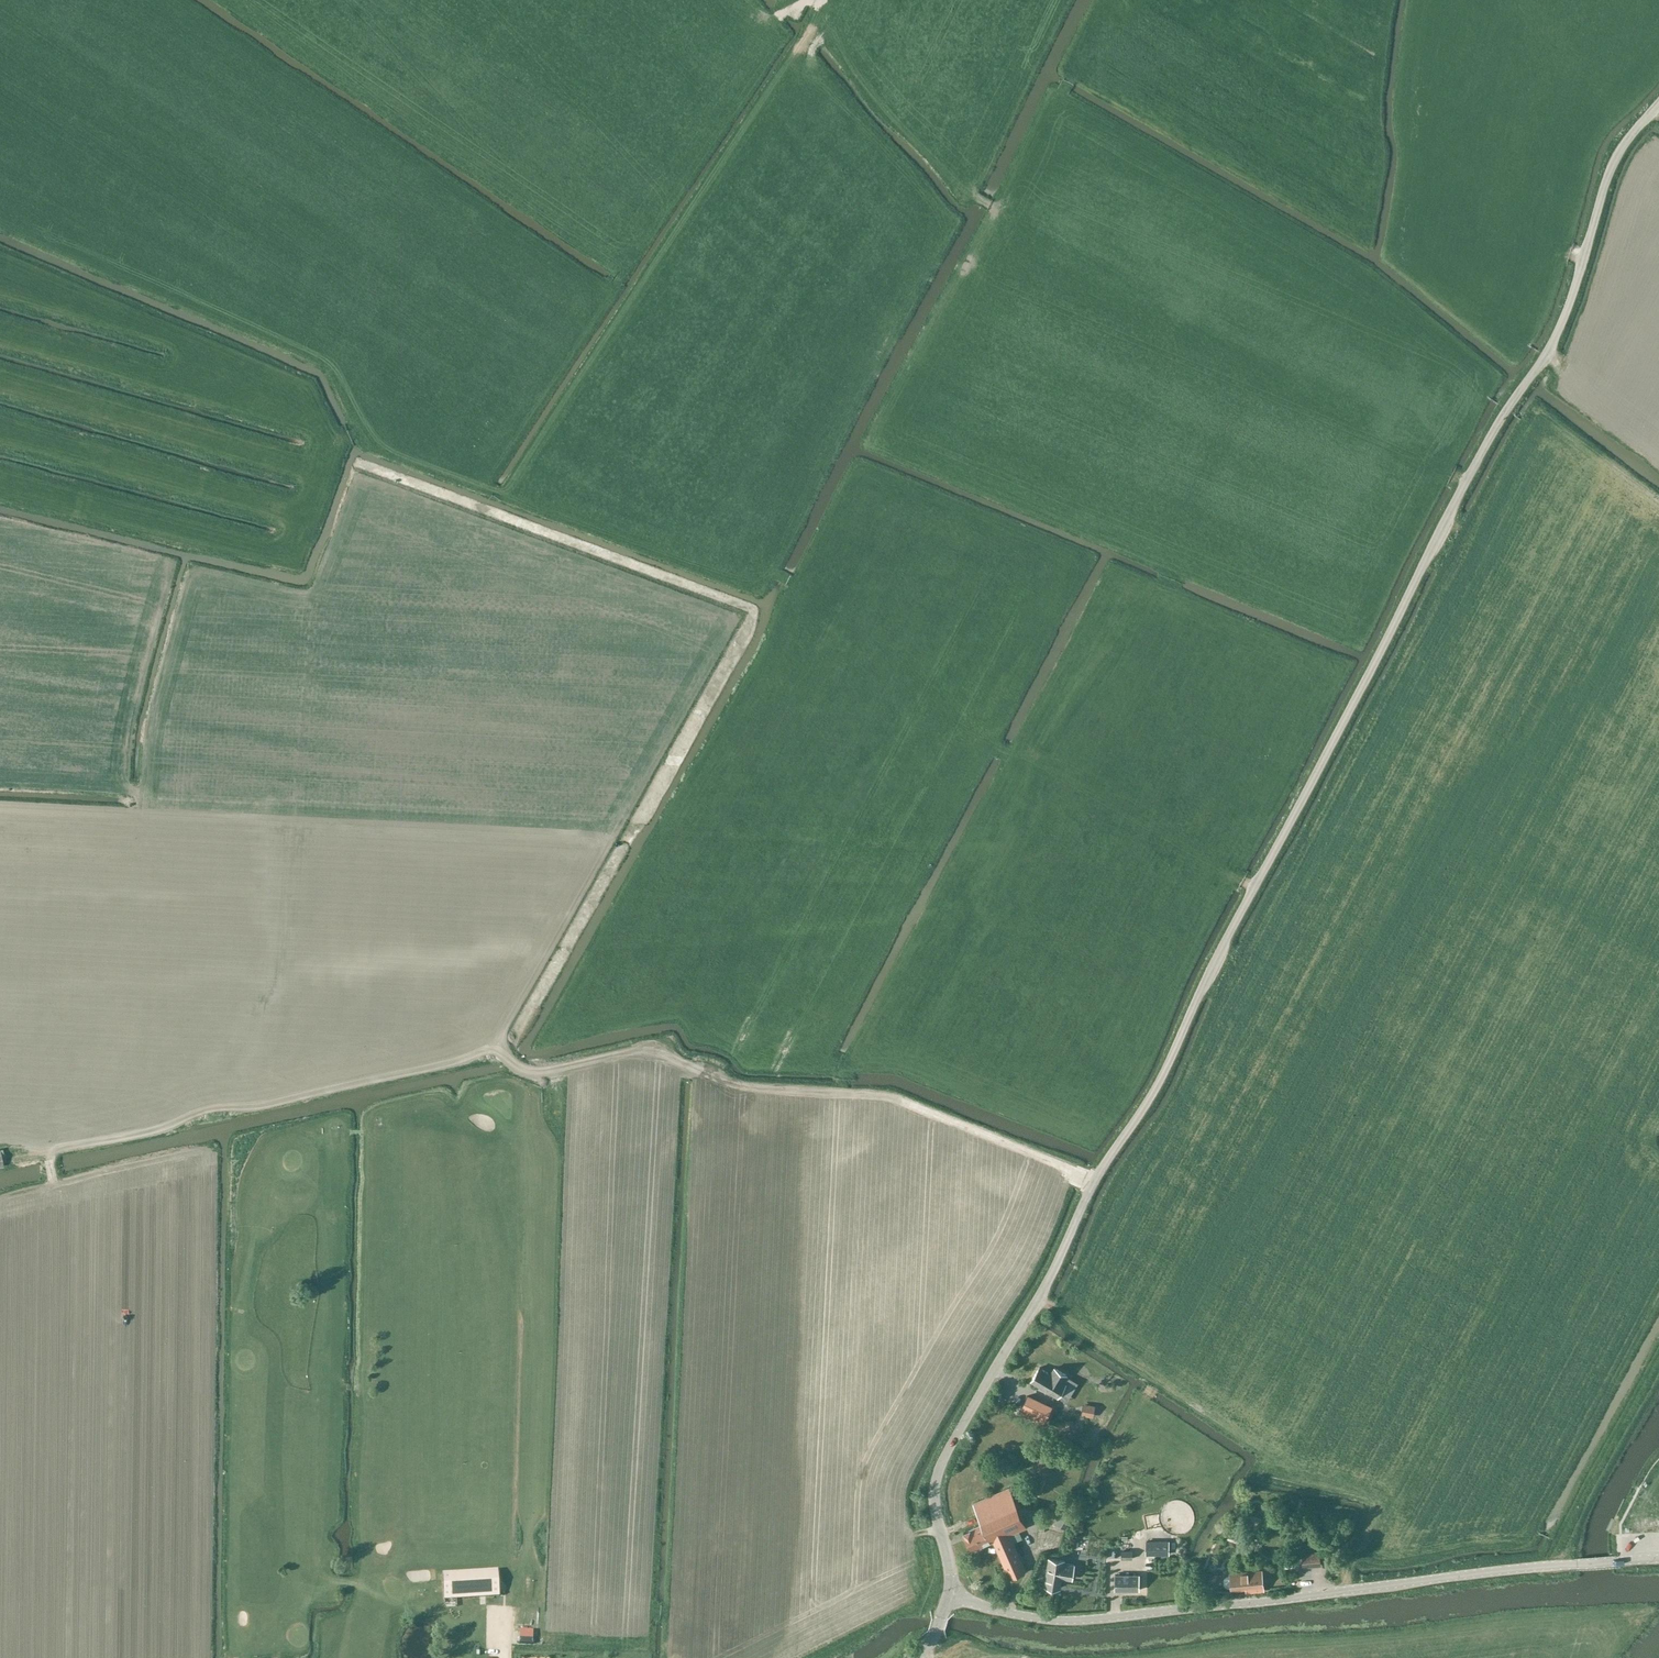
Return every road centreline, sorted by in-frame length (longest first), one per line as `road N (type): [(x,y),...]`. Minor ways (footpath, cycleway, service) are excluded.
road 1 (tertiary): [(948,1597),(935,1508),(945,1457),(1051,1276),(1095,1181),(1159,1081),(1469,473),(1547,353),(1615,161),(1658,104)]
road 2 (tertiary): [(948,1597),(1083,1620),(1658,1559)]

